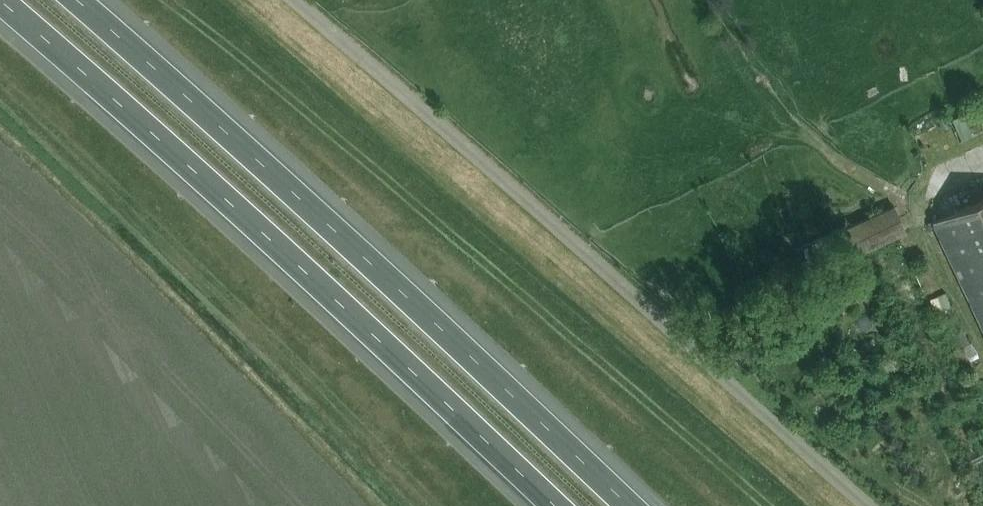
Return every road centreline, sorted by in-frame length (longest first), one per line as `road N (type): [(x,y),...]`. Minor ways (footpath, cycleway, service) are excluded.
road 1 (unclassified): [(868,505),(285,0)]
road 2 (motorway): [(629,505),(470,350),(74,0)]
road 3 (motorway): [(0,1),(555,505)]

